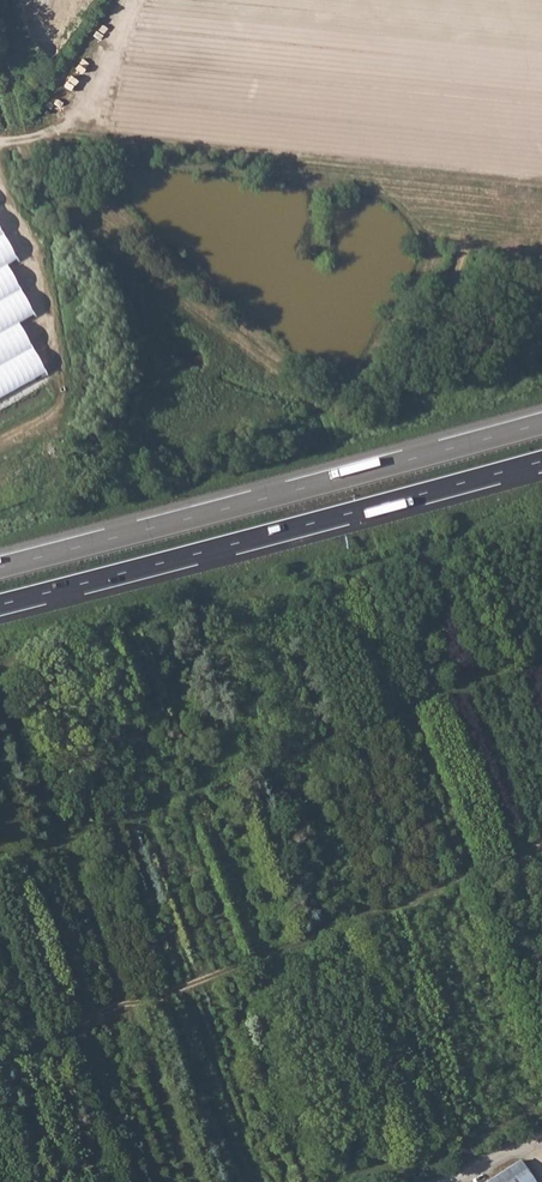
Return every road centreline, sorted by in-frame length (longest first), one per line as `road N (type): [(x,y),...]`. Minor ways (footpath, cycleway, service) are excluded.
road 1 (motorway): [(541,424),(0,567)]
road 2 (motorway): [(0,604),(541,461)]

